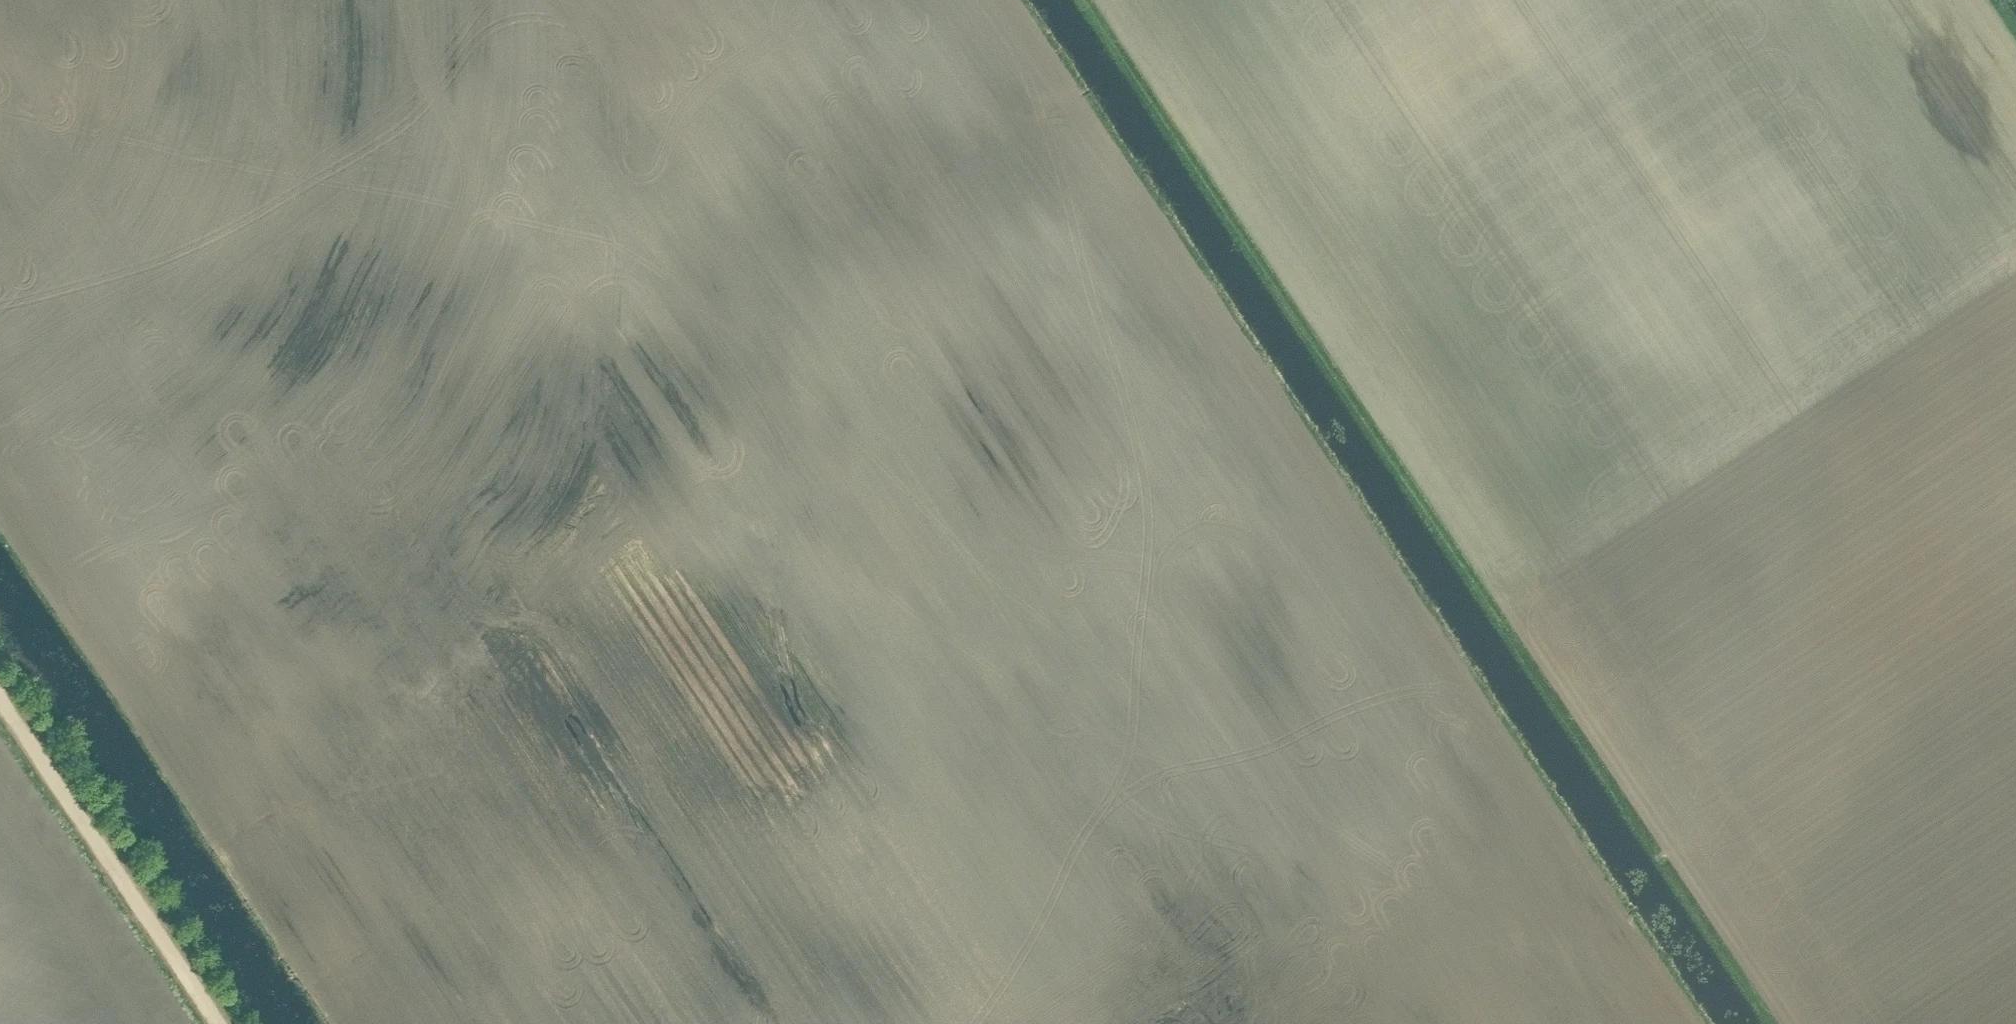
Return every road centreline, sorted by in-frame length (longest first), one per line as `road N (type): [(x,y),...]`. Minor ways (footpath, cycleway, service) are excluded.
road 1 (unclassified): [(218,1023),(0,700)]

